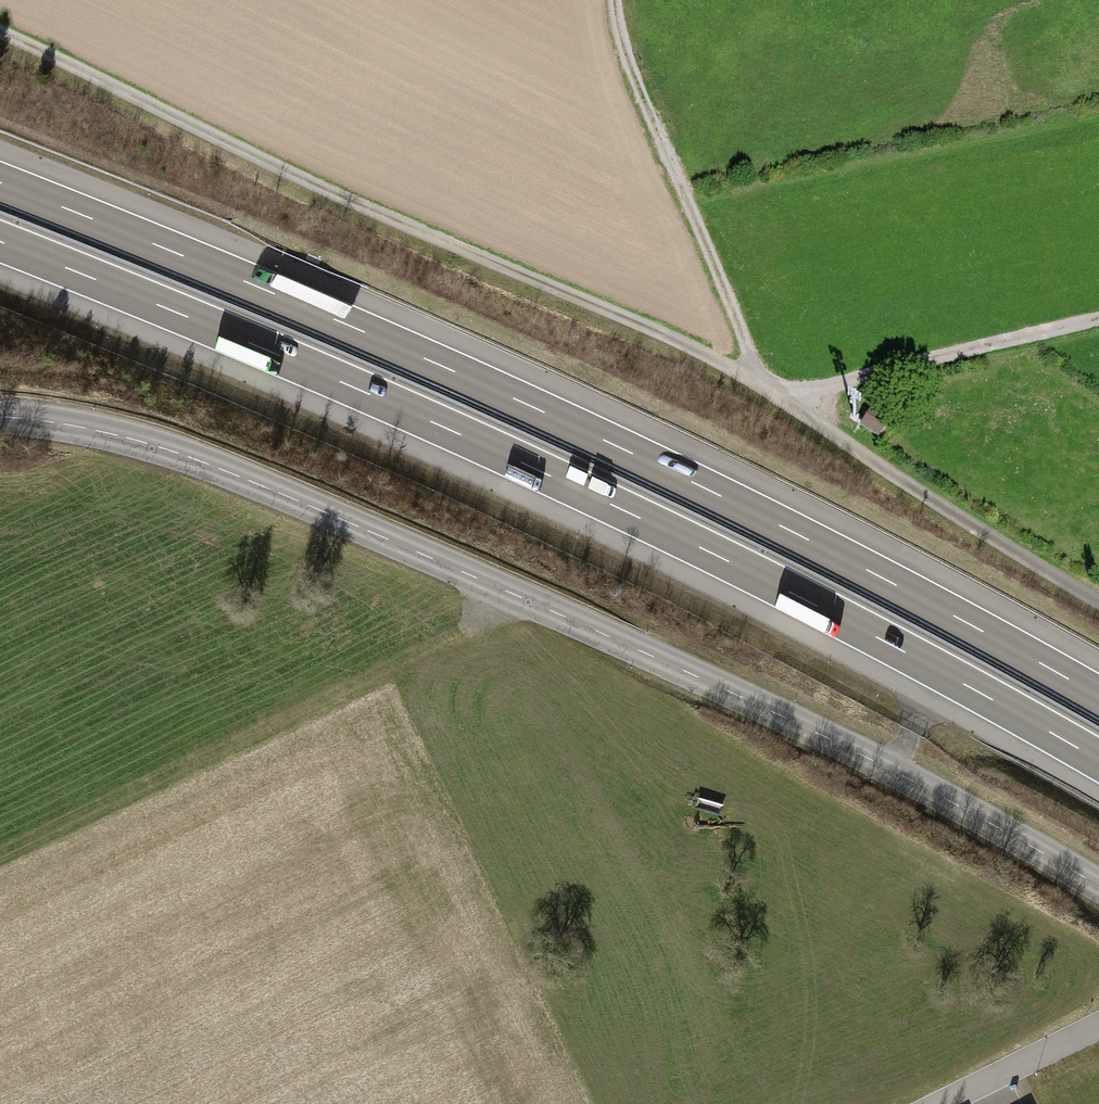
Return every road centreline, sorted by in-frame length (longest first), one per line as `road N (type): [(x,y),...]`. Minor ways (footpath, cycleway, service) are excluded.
road 1 (track): [(0,35),(371,214),(672,341),(760,388),(1098,605)]
road 2 (motorway): [(0,241),(602,500),(871,634),(1098,760)]
road 3 (motorway): [(1098,696),(632,453),(0,179)]
road 4 (tertiary): [(1098,885),(890,770),(233,476),(113,438),(0,418)]
road 5 (track): [(514,598),(465,634),(0,853)]
road 6 (track): [(613,0),(627,67),(760,388)]
road 7 (track): [(1098,323),(780,401)]
road 8 (residential): [(941,1103),(1098,1026)]

